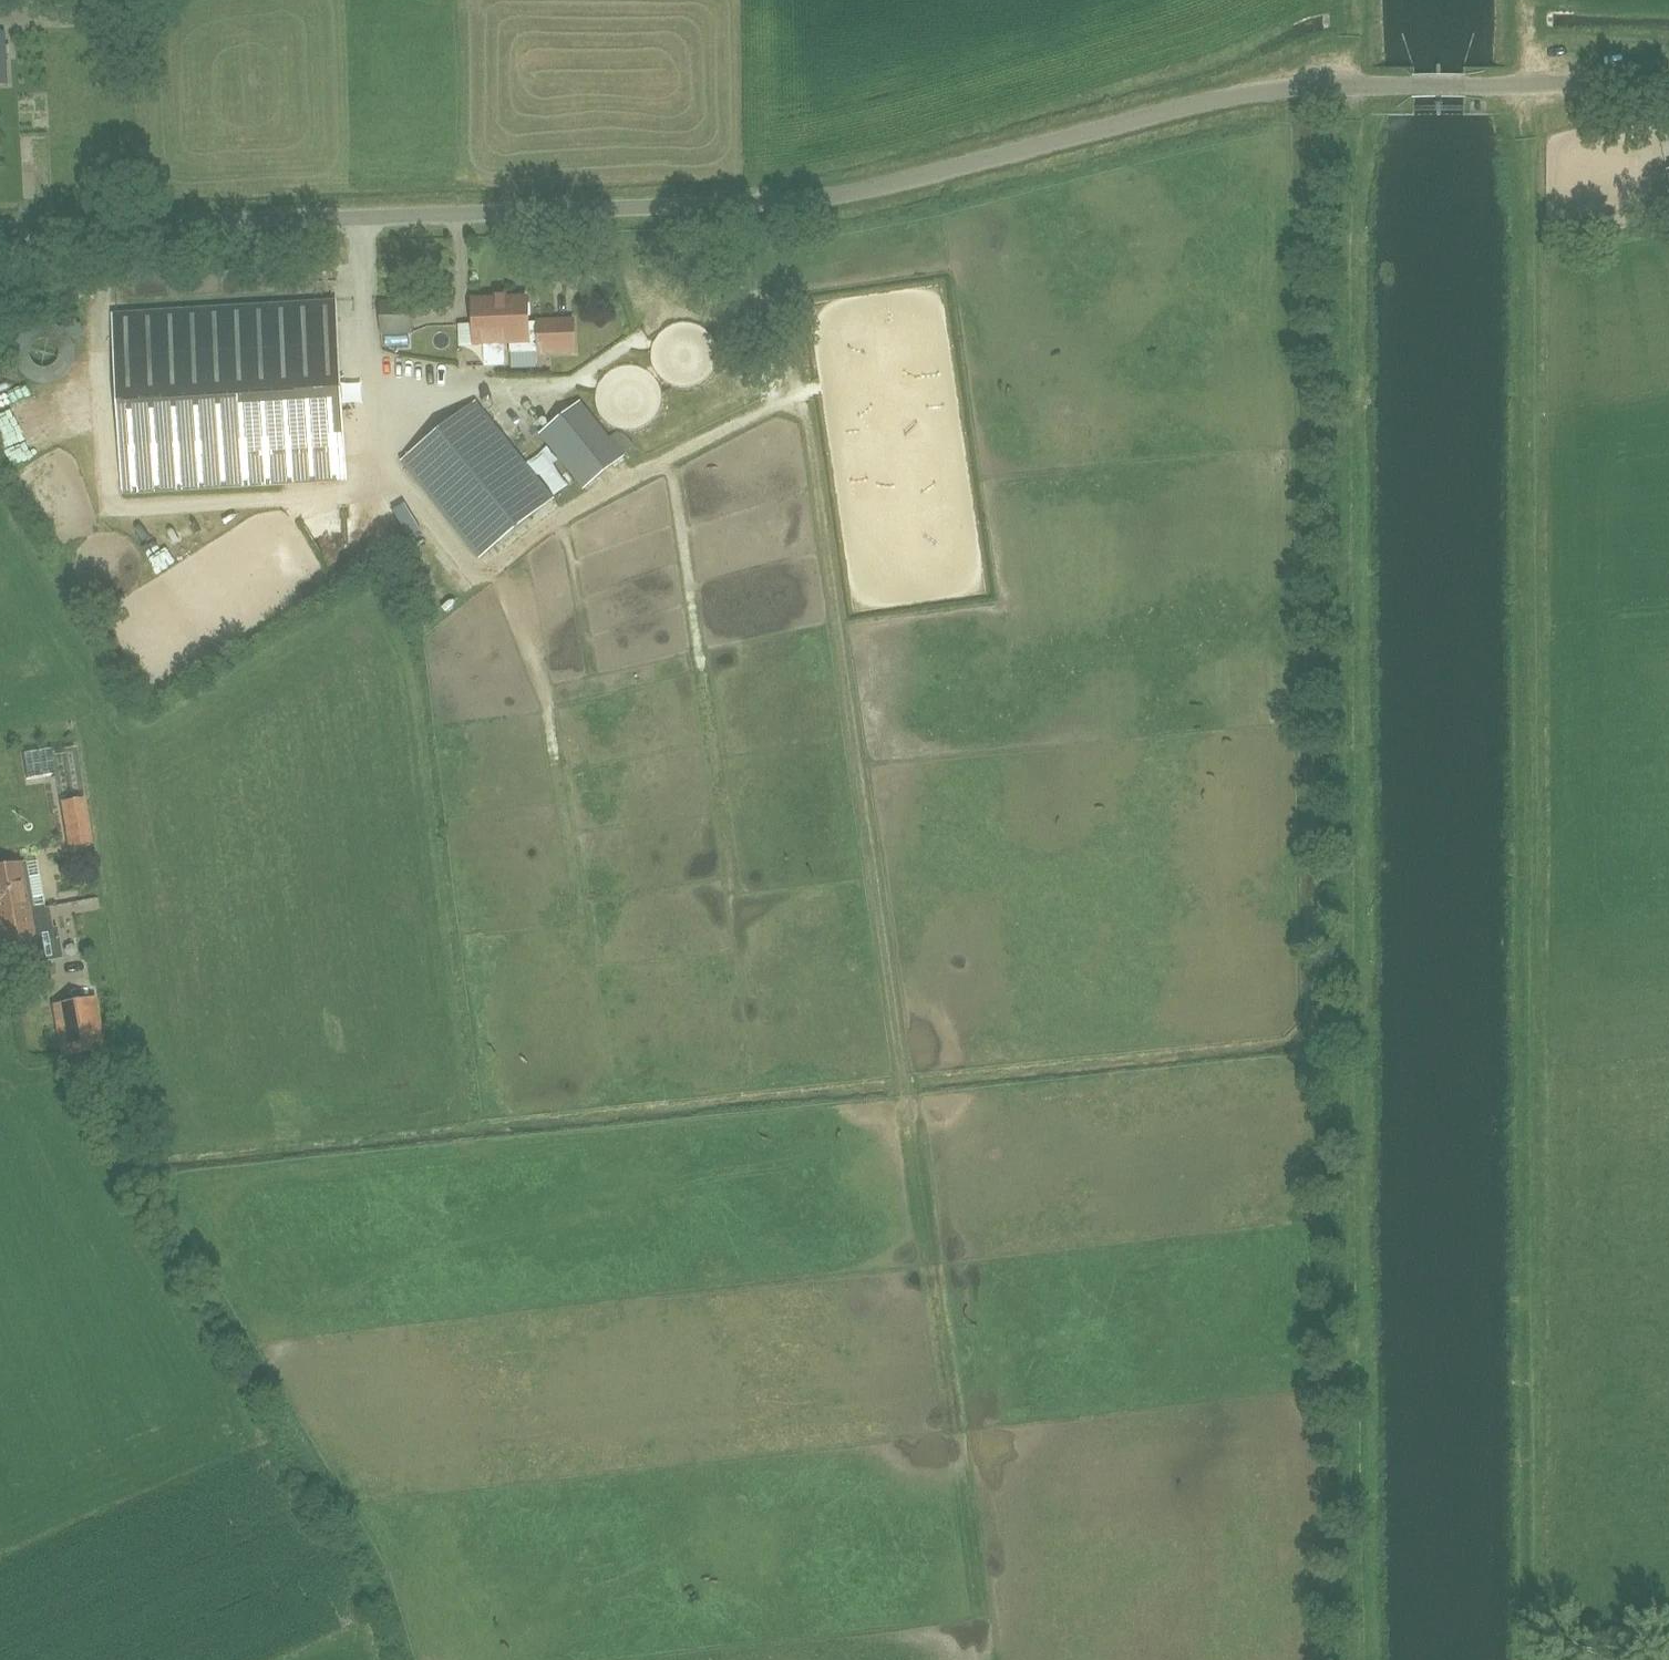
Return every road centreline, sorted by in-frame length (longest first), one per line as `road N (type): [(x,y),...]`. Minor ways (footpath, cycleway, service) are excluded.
road 1 (unclassified): [(0,228),(843,195),(1250,94),(1550,84),(1668,64)]

